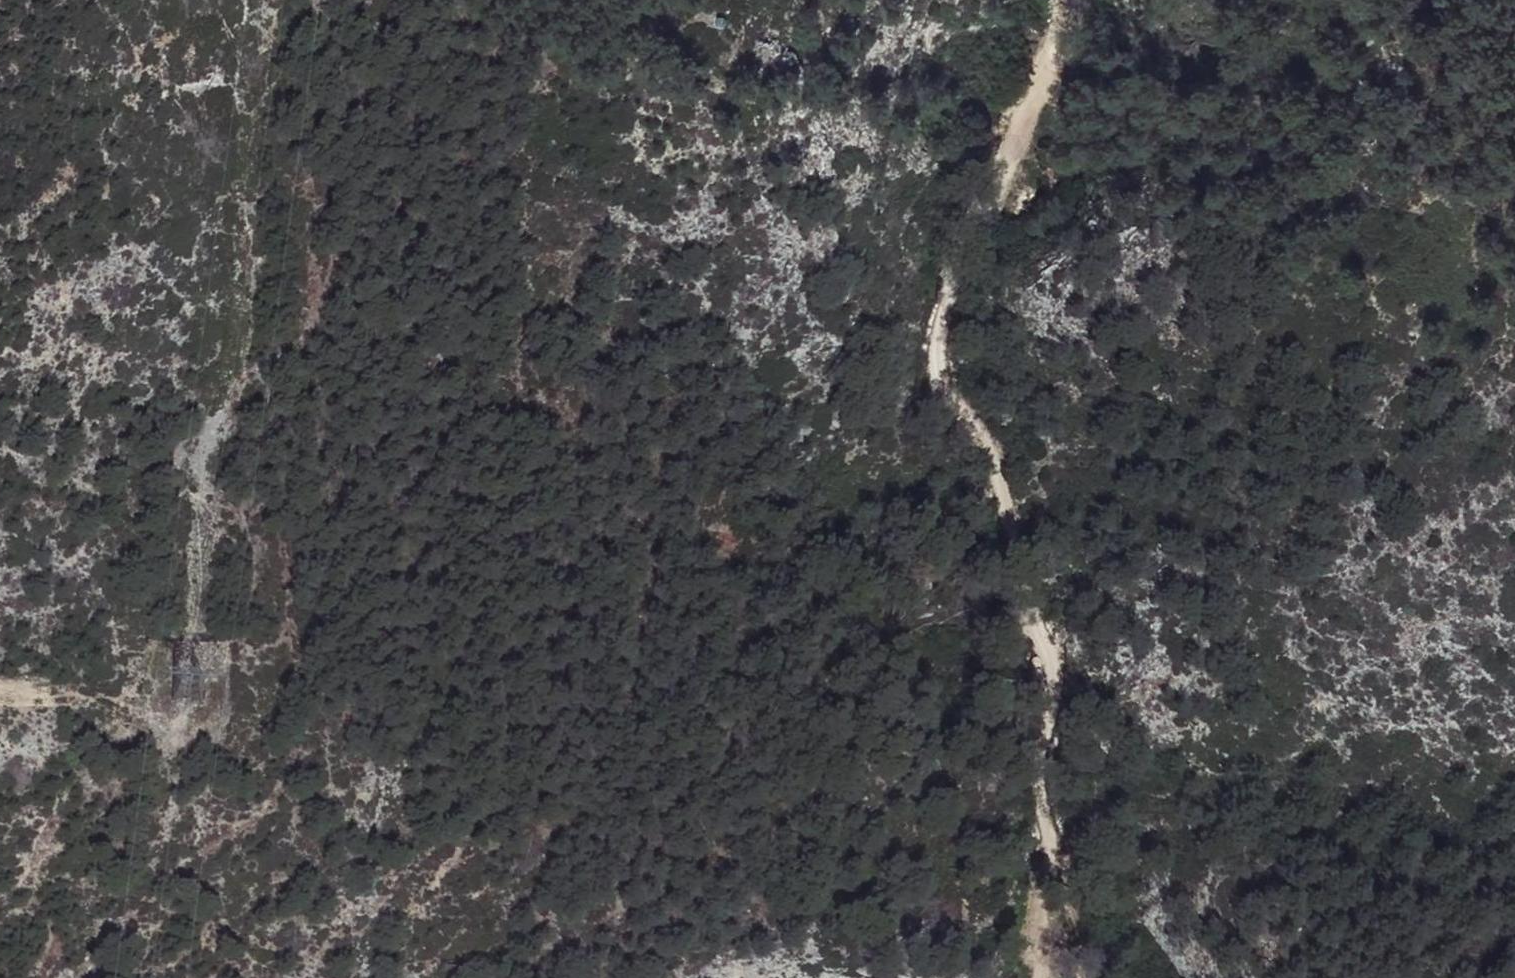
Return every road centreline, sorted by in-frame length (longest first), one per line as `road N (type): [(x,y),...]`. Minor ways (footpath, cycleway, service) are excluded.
road 1 (track): [(1077,0),(1081,21),(1014,133),(940,371),(996,459),(1026,597),(1067,674),(1045,761),(1070,889),(1072,962),(1063,977)]

